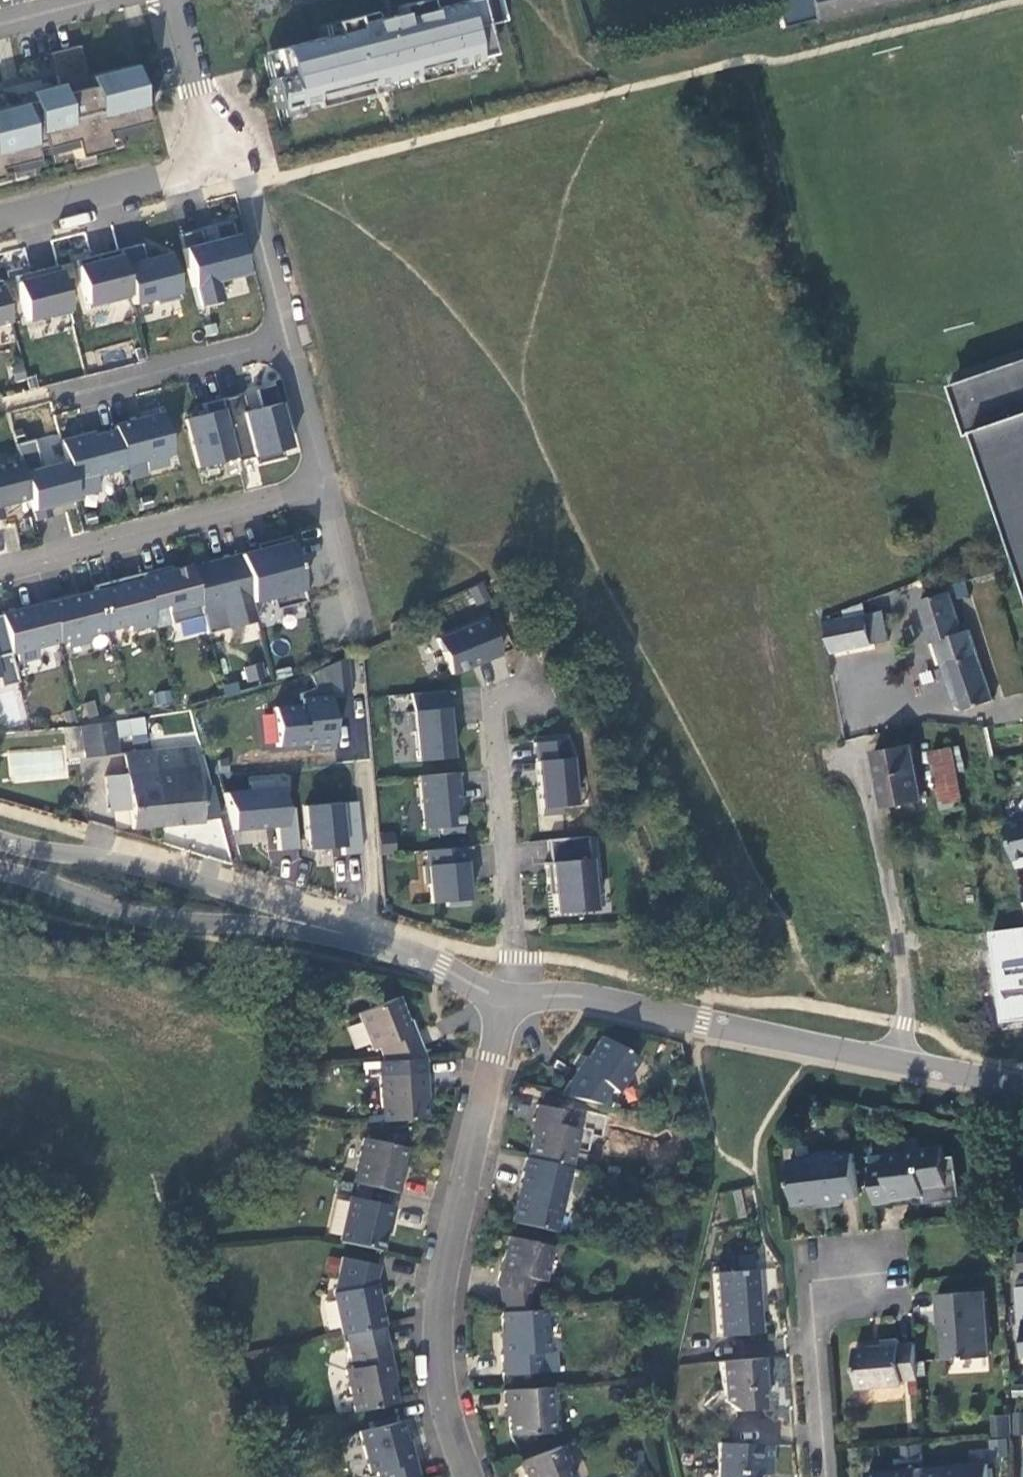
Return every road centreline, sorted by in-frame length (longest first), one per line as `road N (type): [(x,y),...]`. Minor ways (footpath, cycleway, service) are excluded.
road 1 (residential): [(515,998),(575,996),(1022,1085)]
road 2 (residential): [(474,1476),(451,1403),(444,1318),(494,1059),(515,998)]
road 3 (residential): [(335,933),(173,874),(0,839)]
road 4 (residential): [(0,872),(142,918),(335,933)]
road 5 (residential): [(325,486),(0,569)]
road 6 (residential): [(515,998),(493,701)]
road 7 (residential): [(0,413),(288,342)]
road 8 (residential): [(233,169),(0,223)]
road 9 (residential): [(834,1476),(824,1321),(856,1273)]
road 10 (residential): [(335,933),(515,998)]
road 11 (residential): [(233,169),(249,188),(288,342)]
road 12 (residential): [(181,0),(233,169)]
road 13 (residential): [(288,342),(325,486)]
road 14 (residential): [(325,486),(364,628)]

